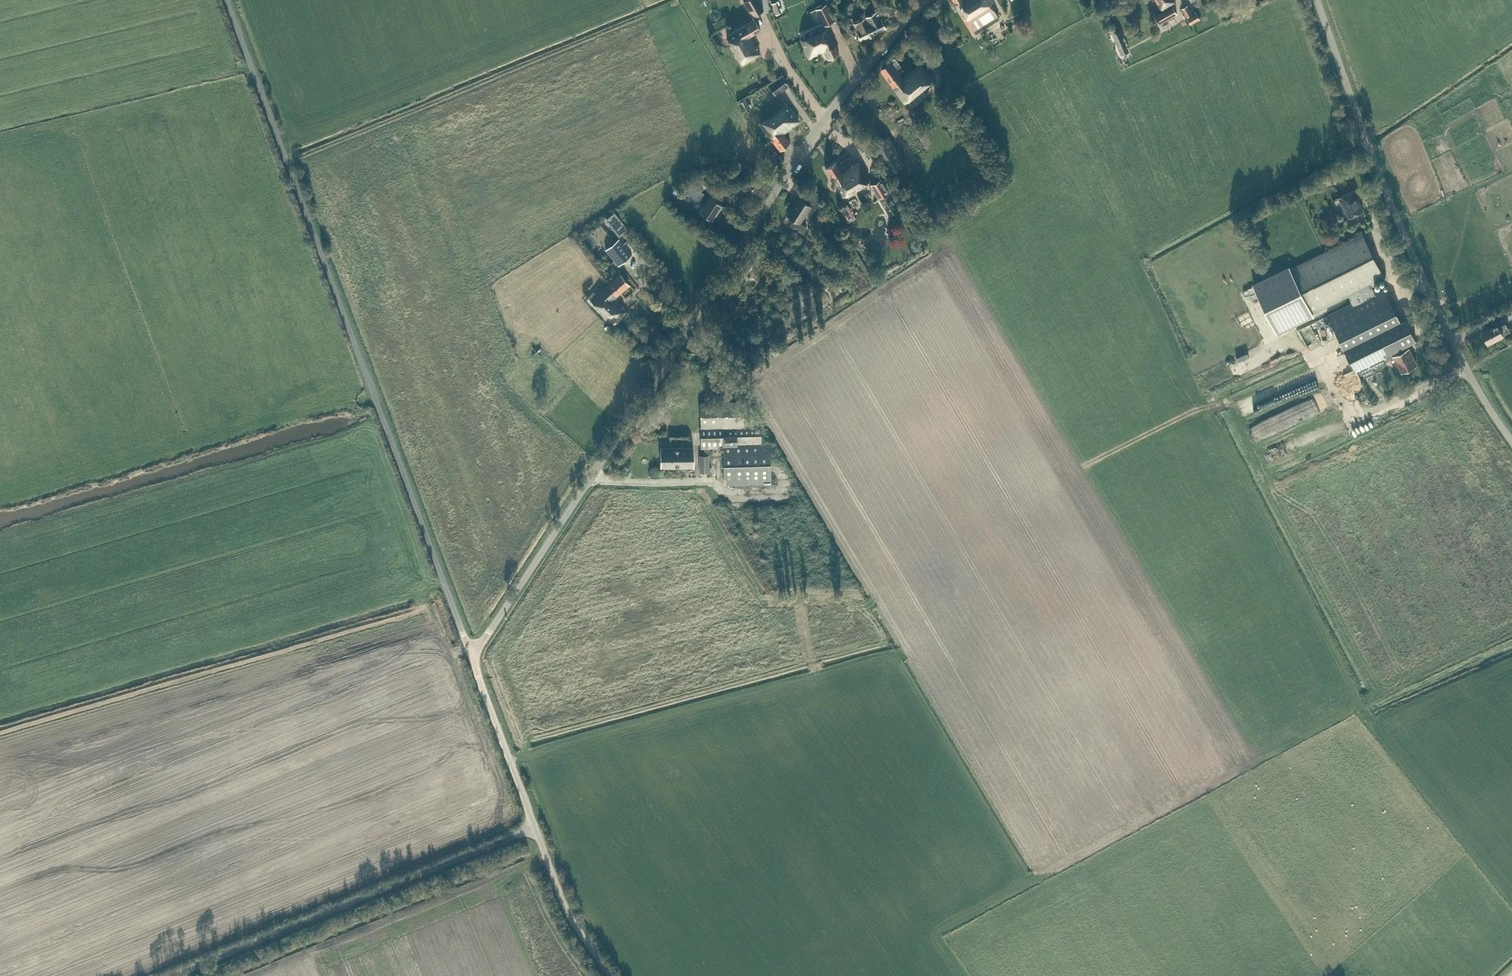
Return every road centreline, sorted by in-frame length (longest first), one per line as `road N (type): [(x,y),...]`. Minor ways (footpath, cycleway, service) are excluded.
road 1 (unclassified): [(471,656),(819,130),(927,0)]
road 2 (unclassified): [(471,656),(227,0)]
road 3 (unclassified): [(1511,441),(1422,281),(1318,0)]
road 4 (unclassified): [(172,975),(535,827)]
road 5 (unclassified): [(535,827),(471,656)]
road 6 (unclassified): [(611,975),(568,911),(535,827)]

